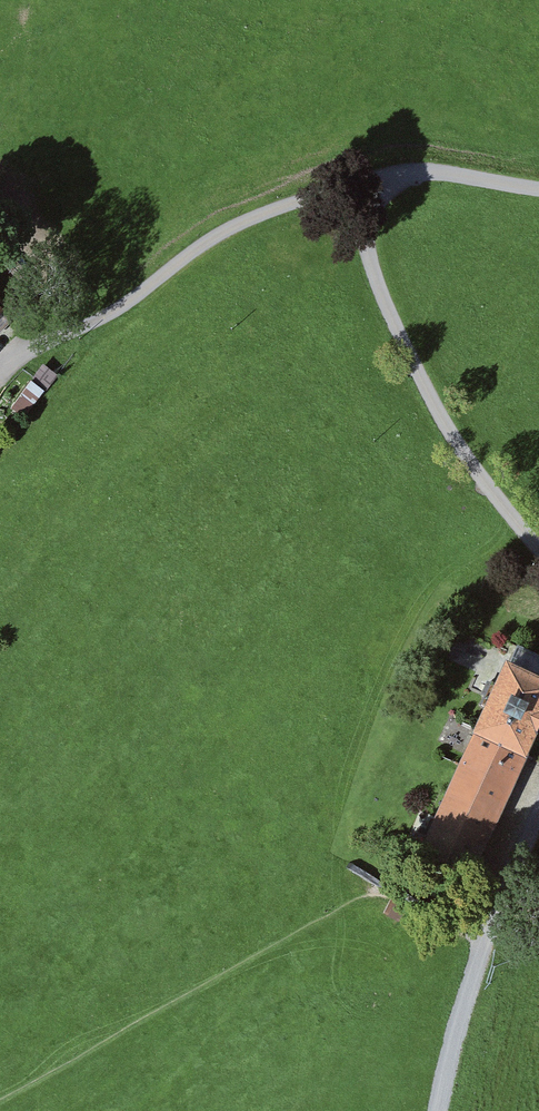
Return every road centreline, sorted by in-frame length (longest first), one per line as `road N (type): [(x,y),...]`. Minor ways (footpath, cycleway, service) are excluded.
road 1 (unclassified): [(538,551),(444,422),(381,294),(363,226),(369,185)]
road 2 (unclassified): [(369,185),(235,228),(67,339)]
road 3 (track): [(434,1110),(483,943)]
road 4 (unclassified): [(538,190),(422,172),(369,185)]
road 5 (unclassified): [(483,943),(538,811)]

